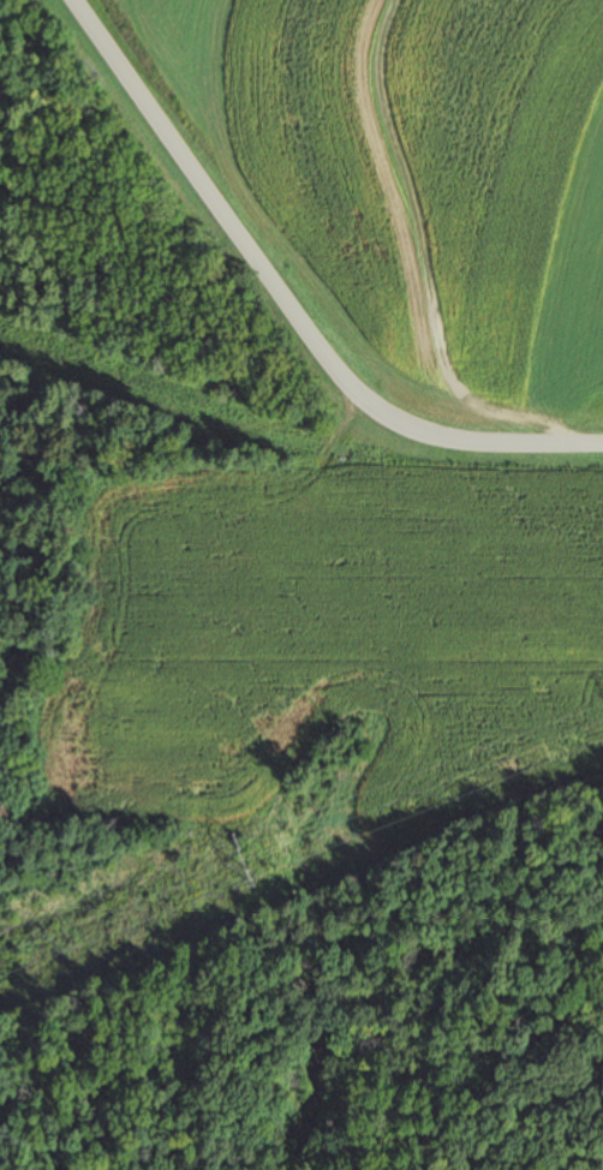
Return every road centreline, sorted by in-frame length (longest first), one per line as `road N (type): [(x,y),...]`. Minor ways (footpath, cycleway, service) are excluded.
road 1 (residential): [(602,440),(461,440),(374,414),(77,0)]

